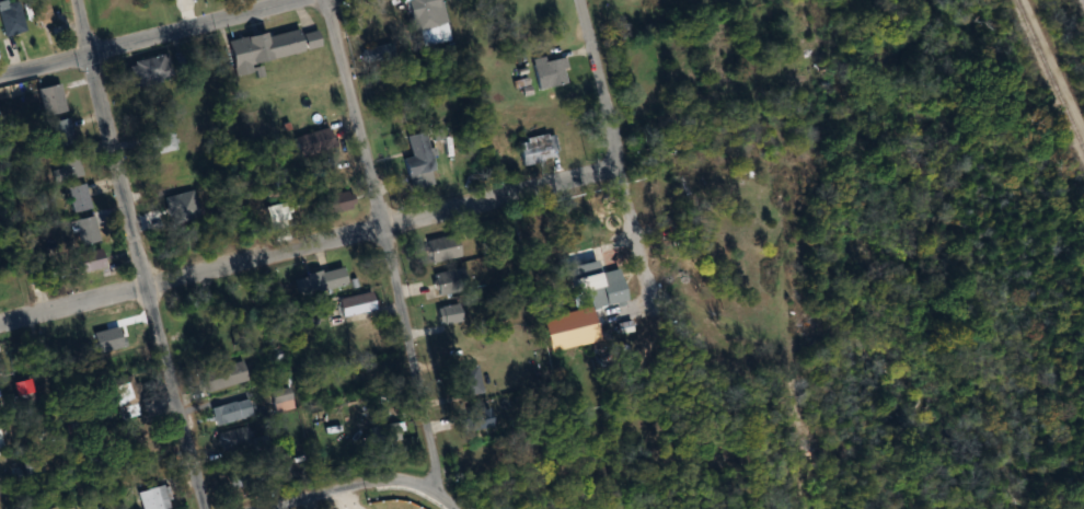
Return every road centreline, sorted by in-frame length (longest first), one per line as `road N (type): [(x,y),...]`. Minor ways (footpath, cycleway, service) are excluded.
road 1 (residential): [(0,325),(620,162)]
road 2 (residential): [(77,0),(147,287),(214,508)]
road 3 (residential): [(327,0),(441,497),(452,508)]
road 4 (residential): [(577,0),(654,298)]
road 5 (residential): [(0,76),(291,0)]
road 6 (residential): [(263,508),(378,482),(413,483),(441,497)]

